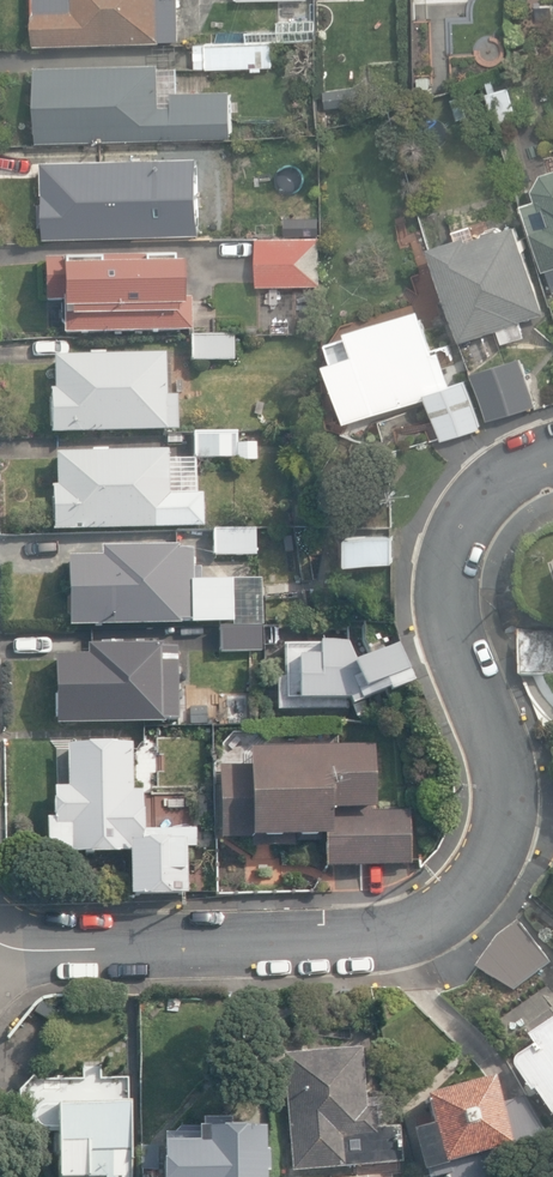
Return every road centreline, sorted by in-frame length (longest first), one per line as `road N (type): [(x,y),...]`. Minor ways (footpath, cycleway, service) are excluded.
road 1 (residential): [(0,946),(376,940),(415,931),(484,894),(500,870),(508,831),(446,633),(443,573),(476,494),(501,474),(552,455)]

